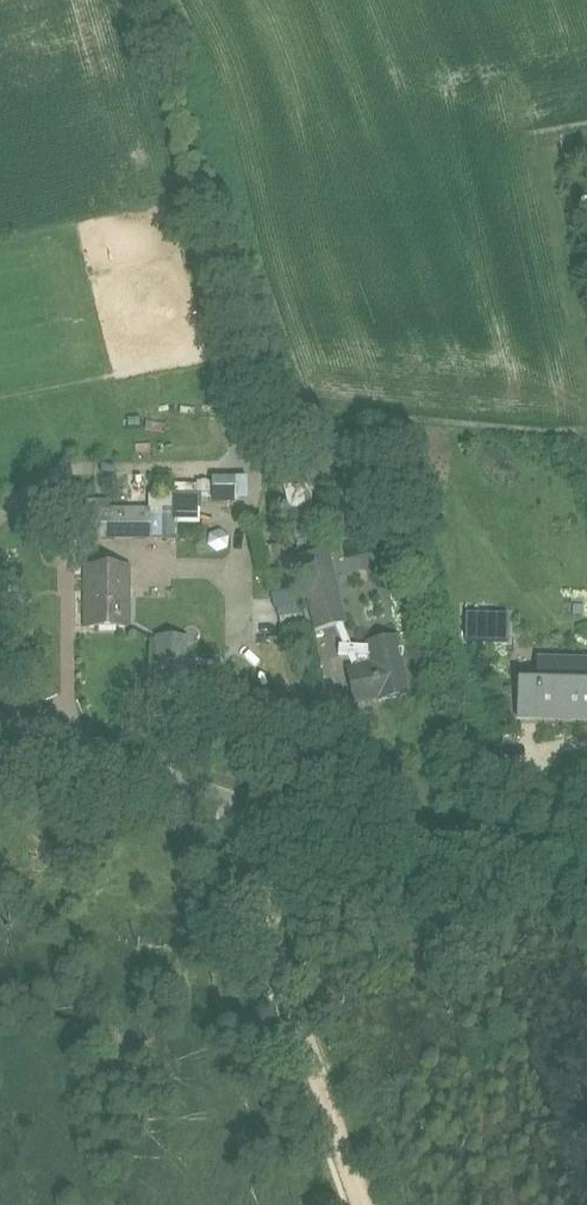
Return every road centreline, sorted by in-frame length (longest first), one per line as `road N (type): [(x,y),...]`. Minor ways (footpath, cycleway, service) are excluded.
road 1 (unclassified): [(0,713),(370,843),(423,855),(586,863)]
road 2 (track): [(236,802),(249,819),(271,938),(362,1204)]

